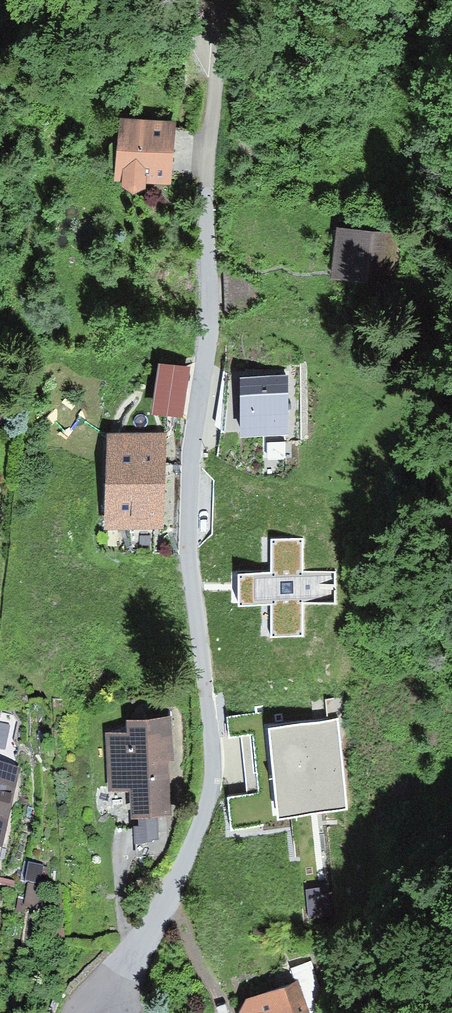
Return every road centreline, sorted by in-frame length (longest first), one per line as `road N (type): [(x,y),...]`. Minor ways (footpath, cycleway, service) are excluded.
road 1 (residential): [(116,969),(146,940),(171,899),(206,799),(210,756),(191,547),(191,449),(206,356),(220,0)]

